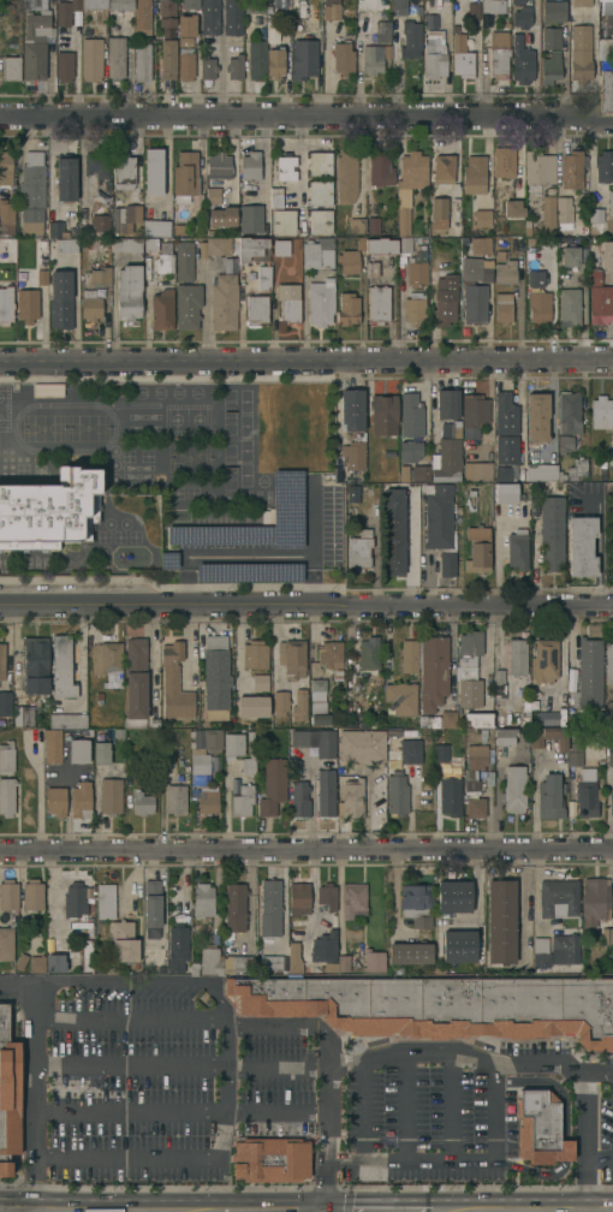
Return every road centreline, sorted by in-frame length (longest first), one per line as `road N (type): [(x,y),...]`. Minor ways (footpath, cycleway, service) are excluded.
road 1 (residential): [(0,364),(612,360)]
road 2 (residential): [(0,851),(612,849)]
road 3 (residential): [(0,119),(612,121)]
road 4 (residential): [(0,605),(612,604)]
road 5 (secondary): [(0,1211),(220,1211)]

